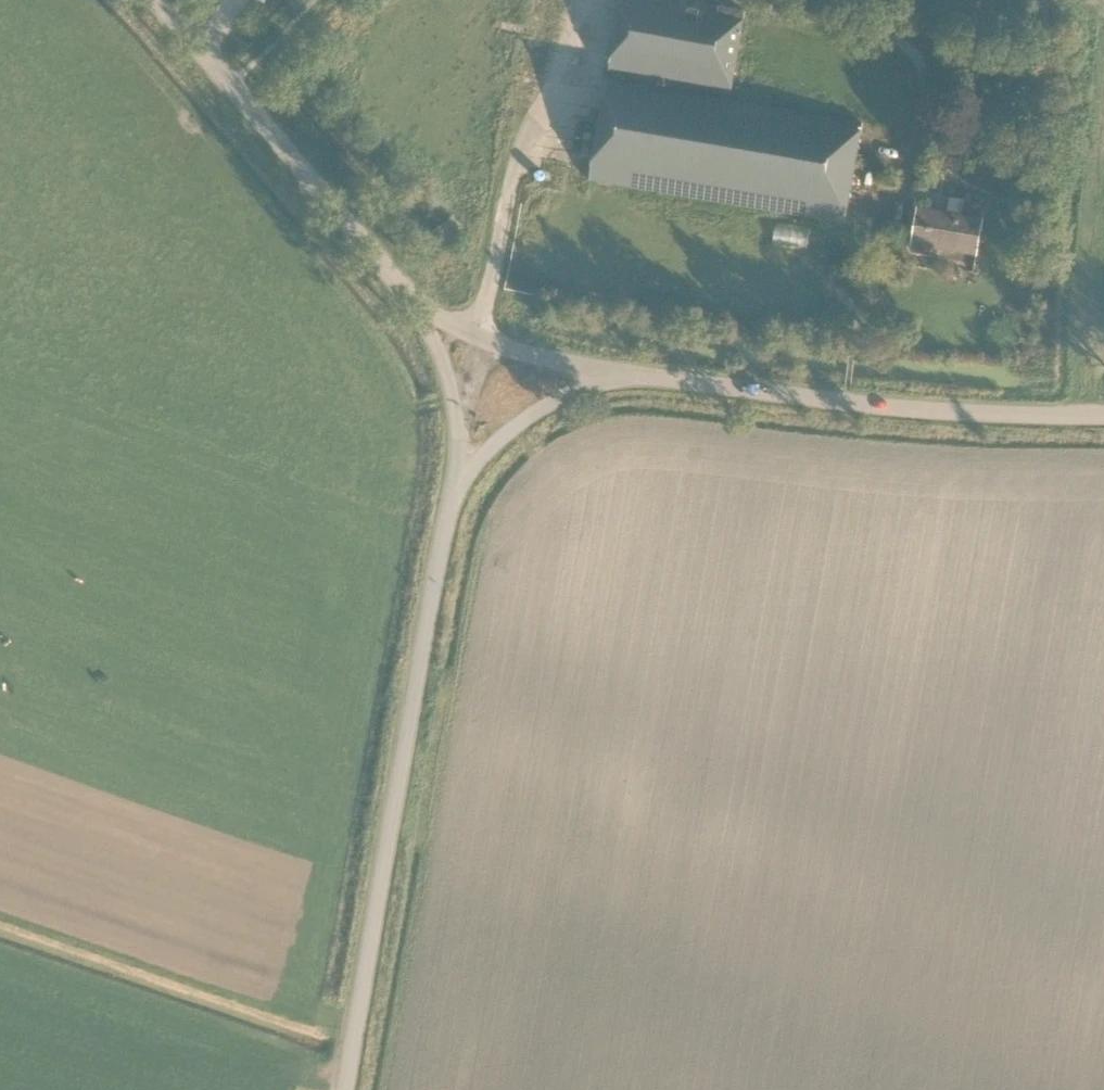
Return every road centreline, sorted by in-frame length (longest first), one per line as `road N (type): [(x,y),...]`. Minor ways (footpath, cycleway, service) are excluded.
road 1 (tertiary): [(344,1089),(453,495)]
road 2 (tertiary): [(1103,419),(876,408),(624,372)]
road 3 (tertiary): [(410,299),(155,0)]
road 4 (tertiary): [(624,372),(477,335),(410,299)]
road 5 (tertiary): [(453,495),(527,419),(624,372)]
road 6 (tertiary): [(453,495),(448,384),(410,299)]

